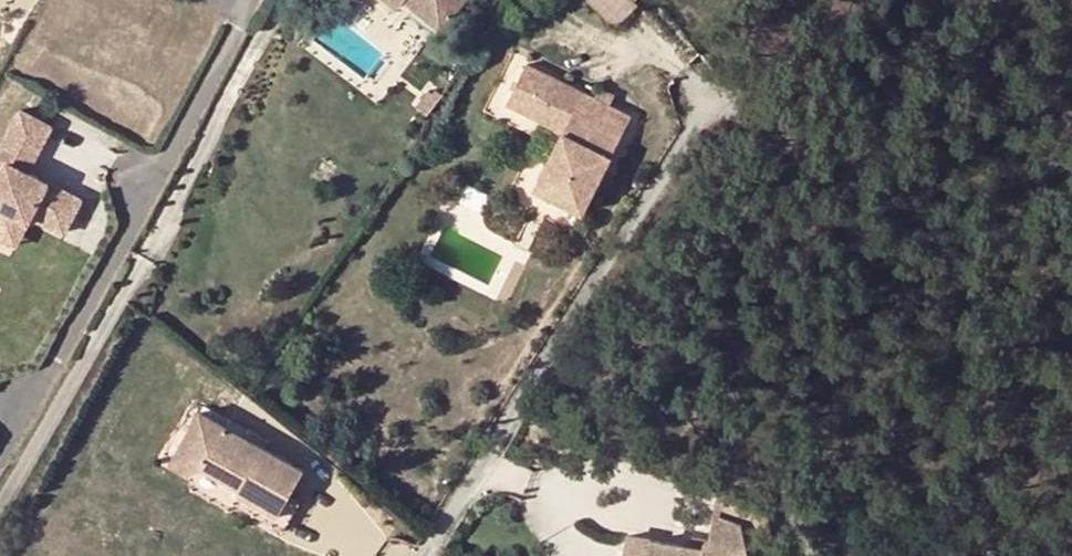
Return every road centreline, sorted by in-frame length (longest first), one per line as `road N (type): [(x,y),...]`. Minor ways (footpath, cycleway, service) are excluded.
road 1 (residential): [(669,167),(422,555)]
road 2 (residential): [(221,75),(0,458)]

